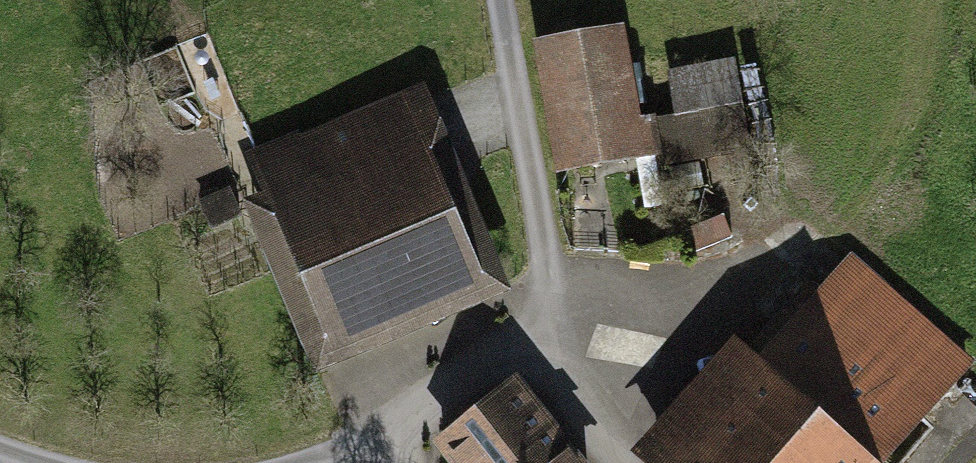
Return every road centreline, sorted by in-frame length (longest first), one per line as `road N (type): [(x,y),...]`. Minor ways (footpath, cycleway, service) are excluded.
road 1 (track): [(503,0),(544,229),(547,326)]
road 2 (track): [(397,429),(547,326)]
road 3 (track): [(547,326),(599,430),(632,462)]

